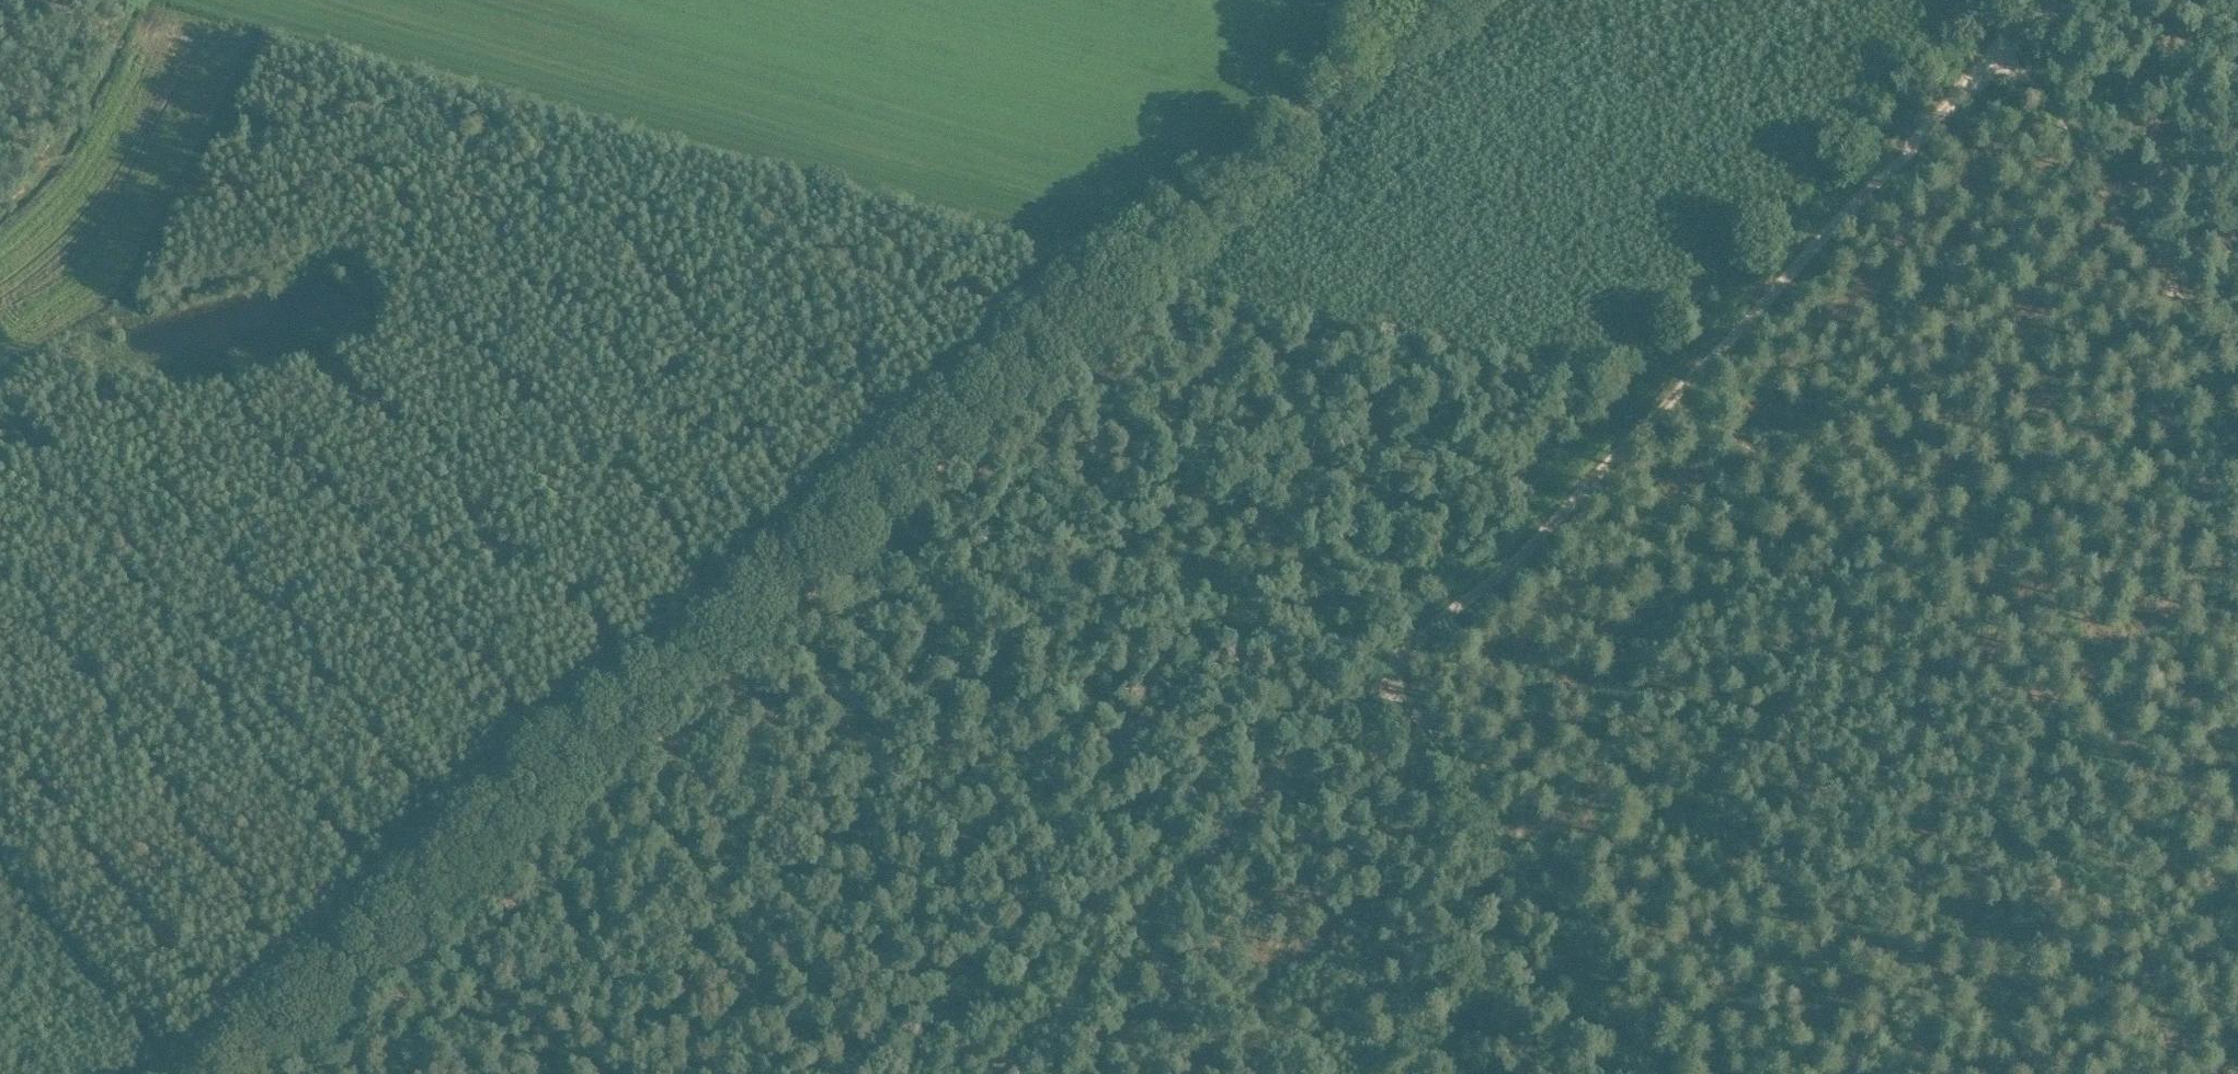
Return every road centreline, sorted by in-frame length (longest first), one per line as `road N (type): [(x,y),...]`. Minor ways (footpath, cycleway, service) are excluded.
road 1 (track): [(220,1073),(1408,0)]
road 2 (track): [(2063,0),(1390,688)]
road 3 (track): [(1689,389),(1910,570),(2070,733),(2237,955)]
road 4 (track): [(1390,688),(1013,1073)]
road 5 (track): [(1390,688),(1483,815),(1647,1073)]
road 6 (track): [(2237,344),(2162,291),(2006,60)]

